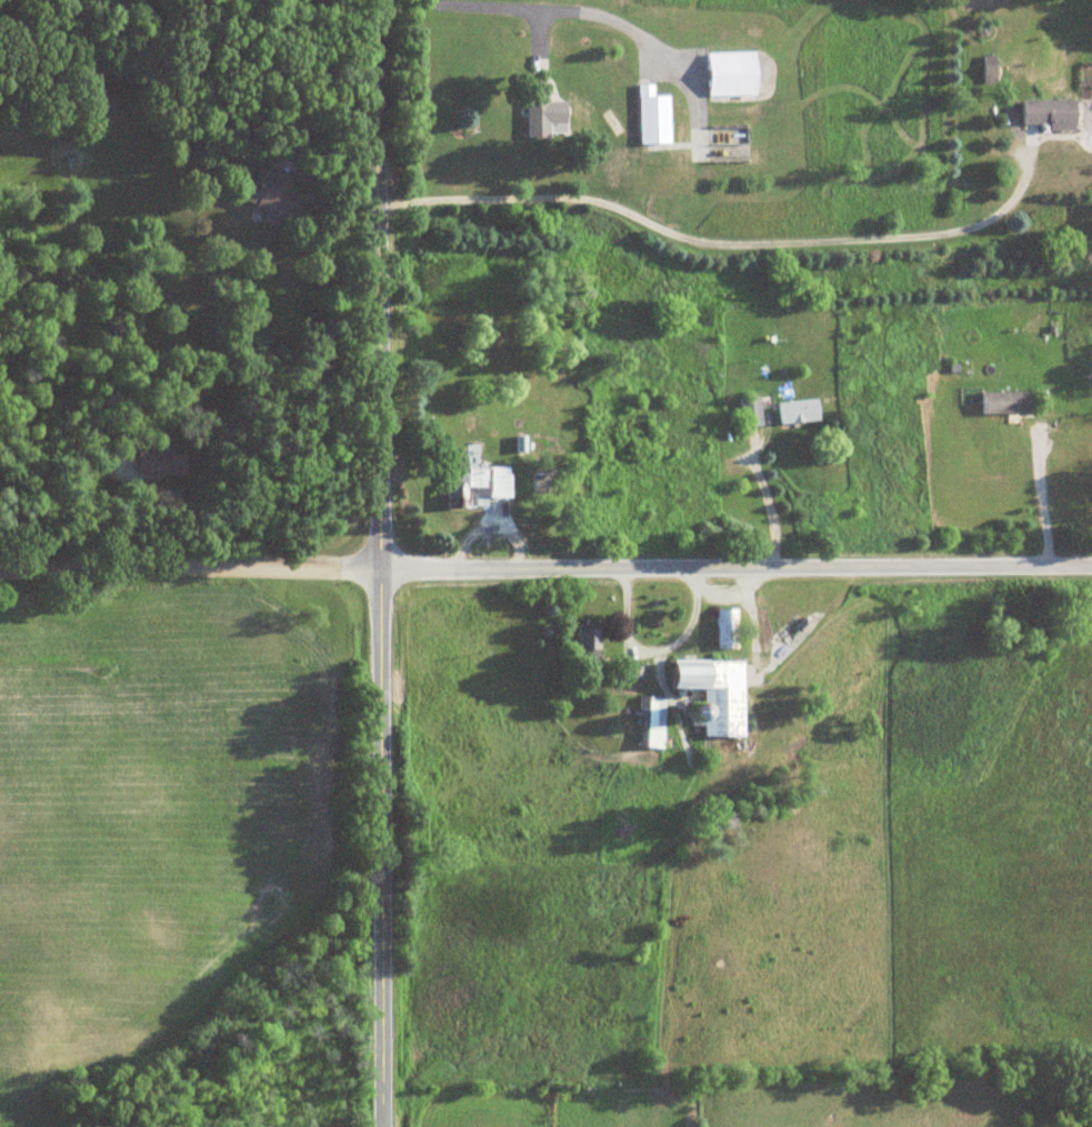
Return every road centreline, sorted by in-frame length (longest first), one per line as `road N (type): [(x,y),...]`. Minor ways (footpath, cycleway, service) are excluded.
road 1 (tertiary): [(382,1126),(375,0)]
road 2 (residential): [(1091,567),(0,571)]

